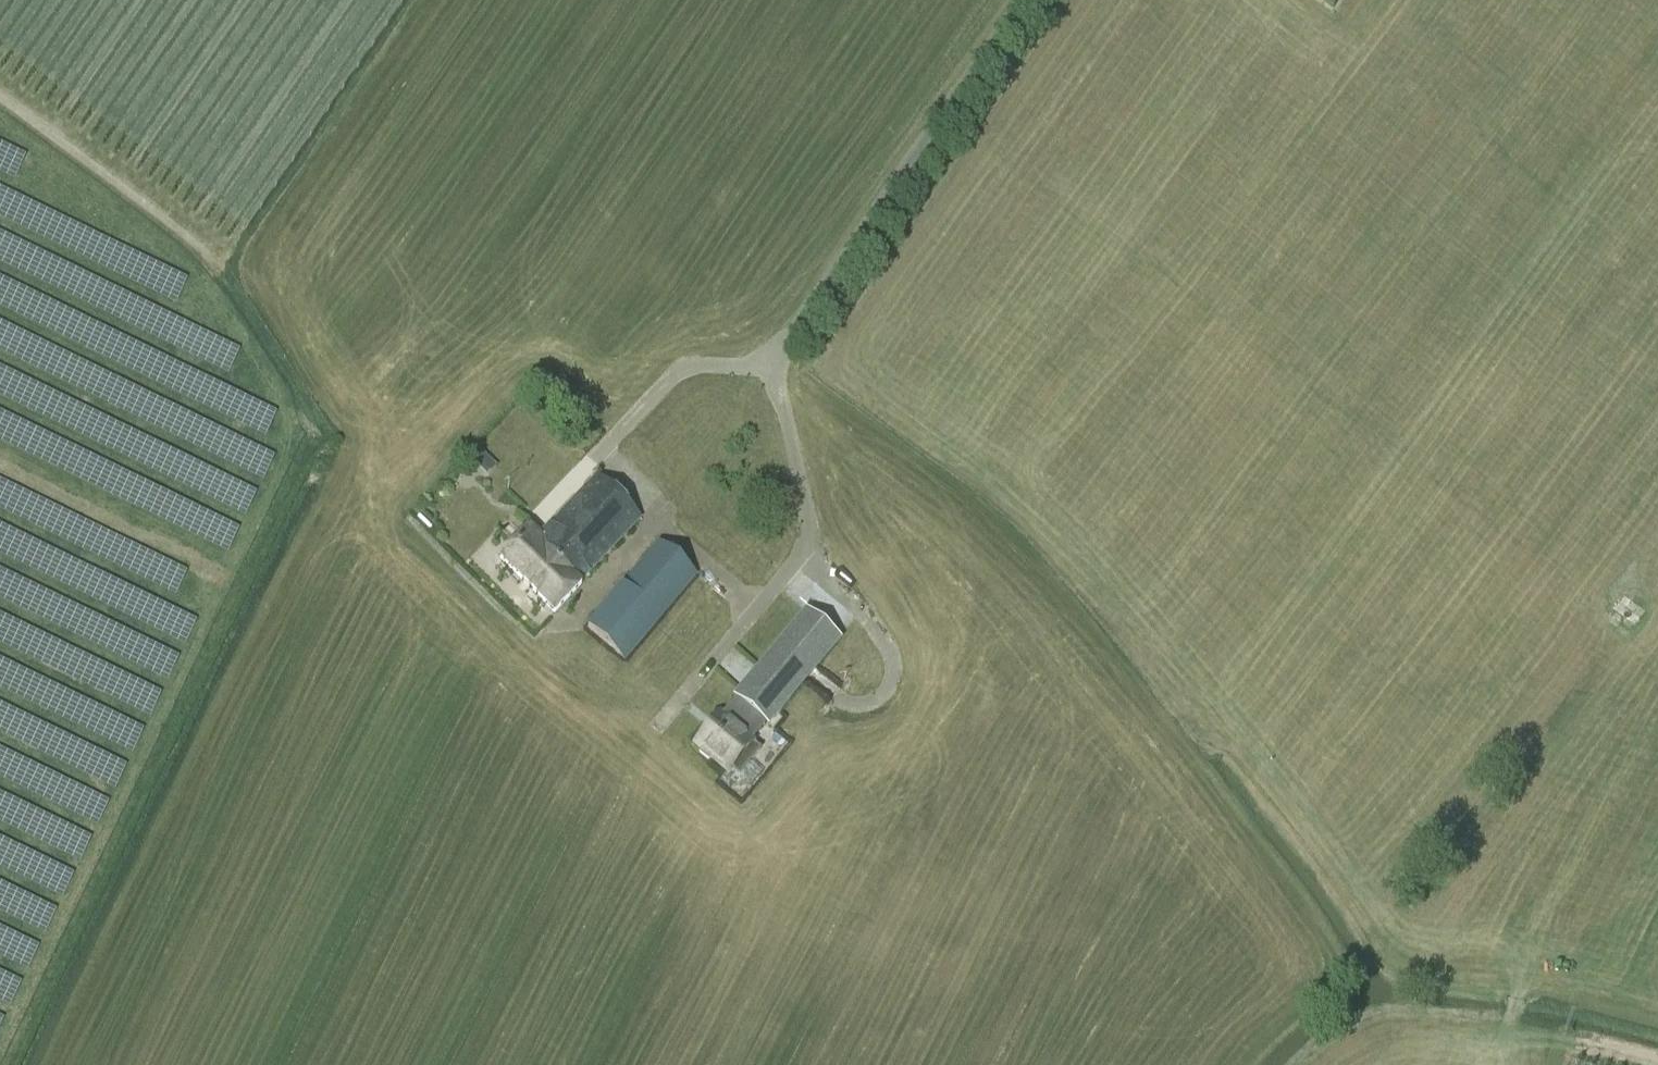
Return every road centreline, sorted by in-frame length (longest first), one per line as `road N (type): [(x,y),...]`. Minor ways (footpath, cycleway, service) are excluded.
road 1 (track): [(0,100),(203,253),(327,434)]
road 2 (track): [(757,609),(653,523),(543,648)]
road 3 (track): [(193,559),(0,466)]
road 4 (track): [(1523,980),(1504,1028),(1657,1062)]

